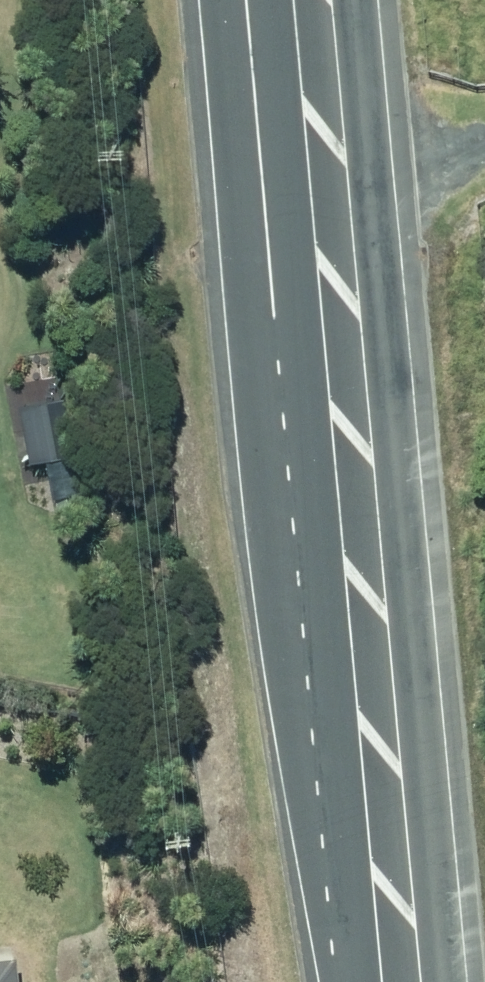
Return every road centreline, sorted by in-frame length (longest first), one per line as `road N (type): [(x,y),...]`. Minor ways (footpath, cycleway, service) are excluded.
road 1 (residential): [(397,896),(246,318),(216,0)]
road 2 (primary): [(313,0),(397,896)]

